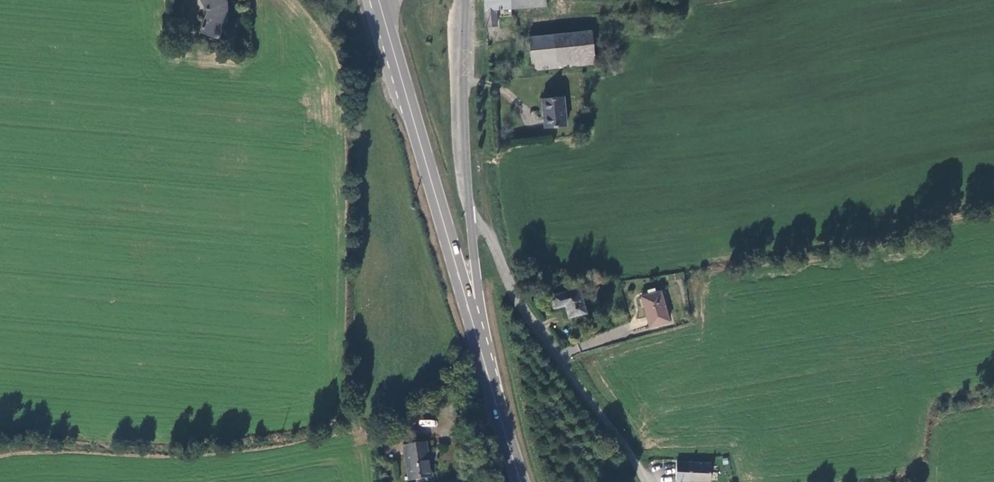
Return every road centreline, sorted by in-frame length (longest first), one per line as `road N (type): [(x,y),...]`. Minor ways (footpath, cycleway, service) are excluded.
road 1 (unclassified): [(647,481),(512,296),(487,236),(472,221),(460,142),(464,0)]
road 2 (secondary): [(382,4),(521,481)]

